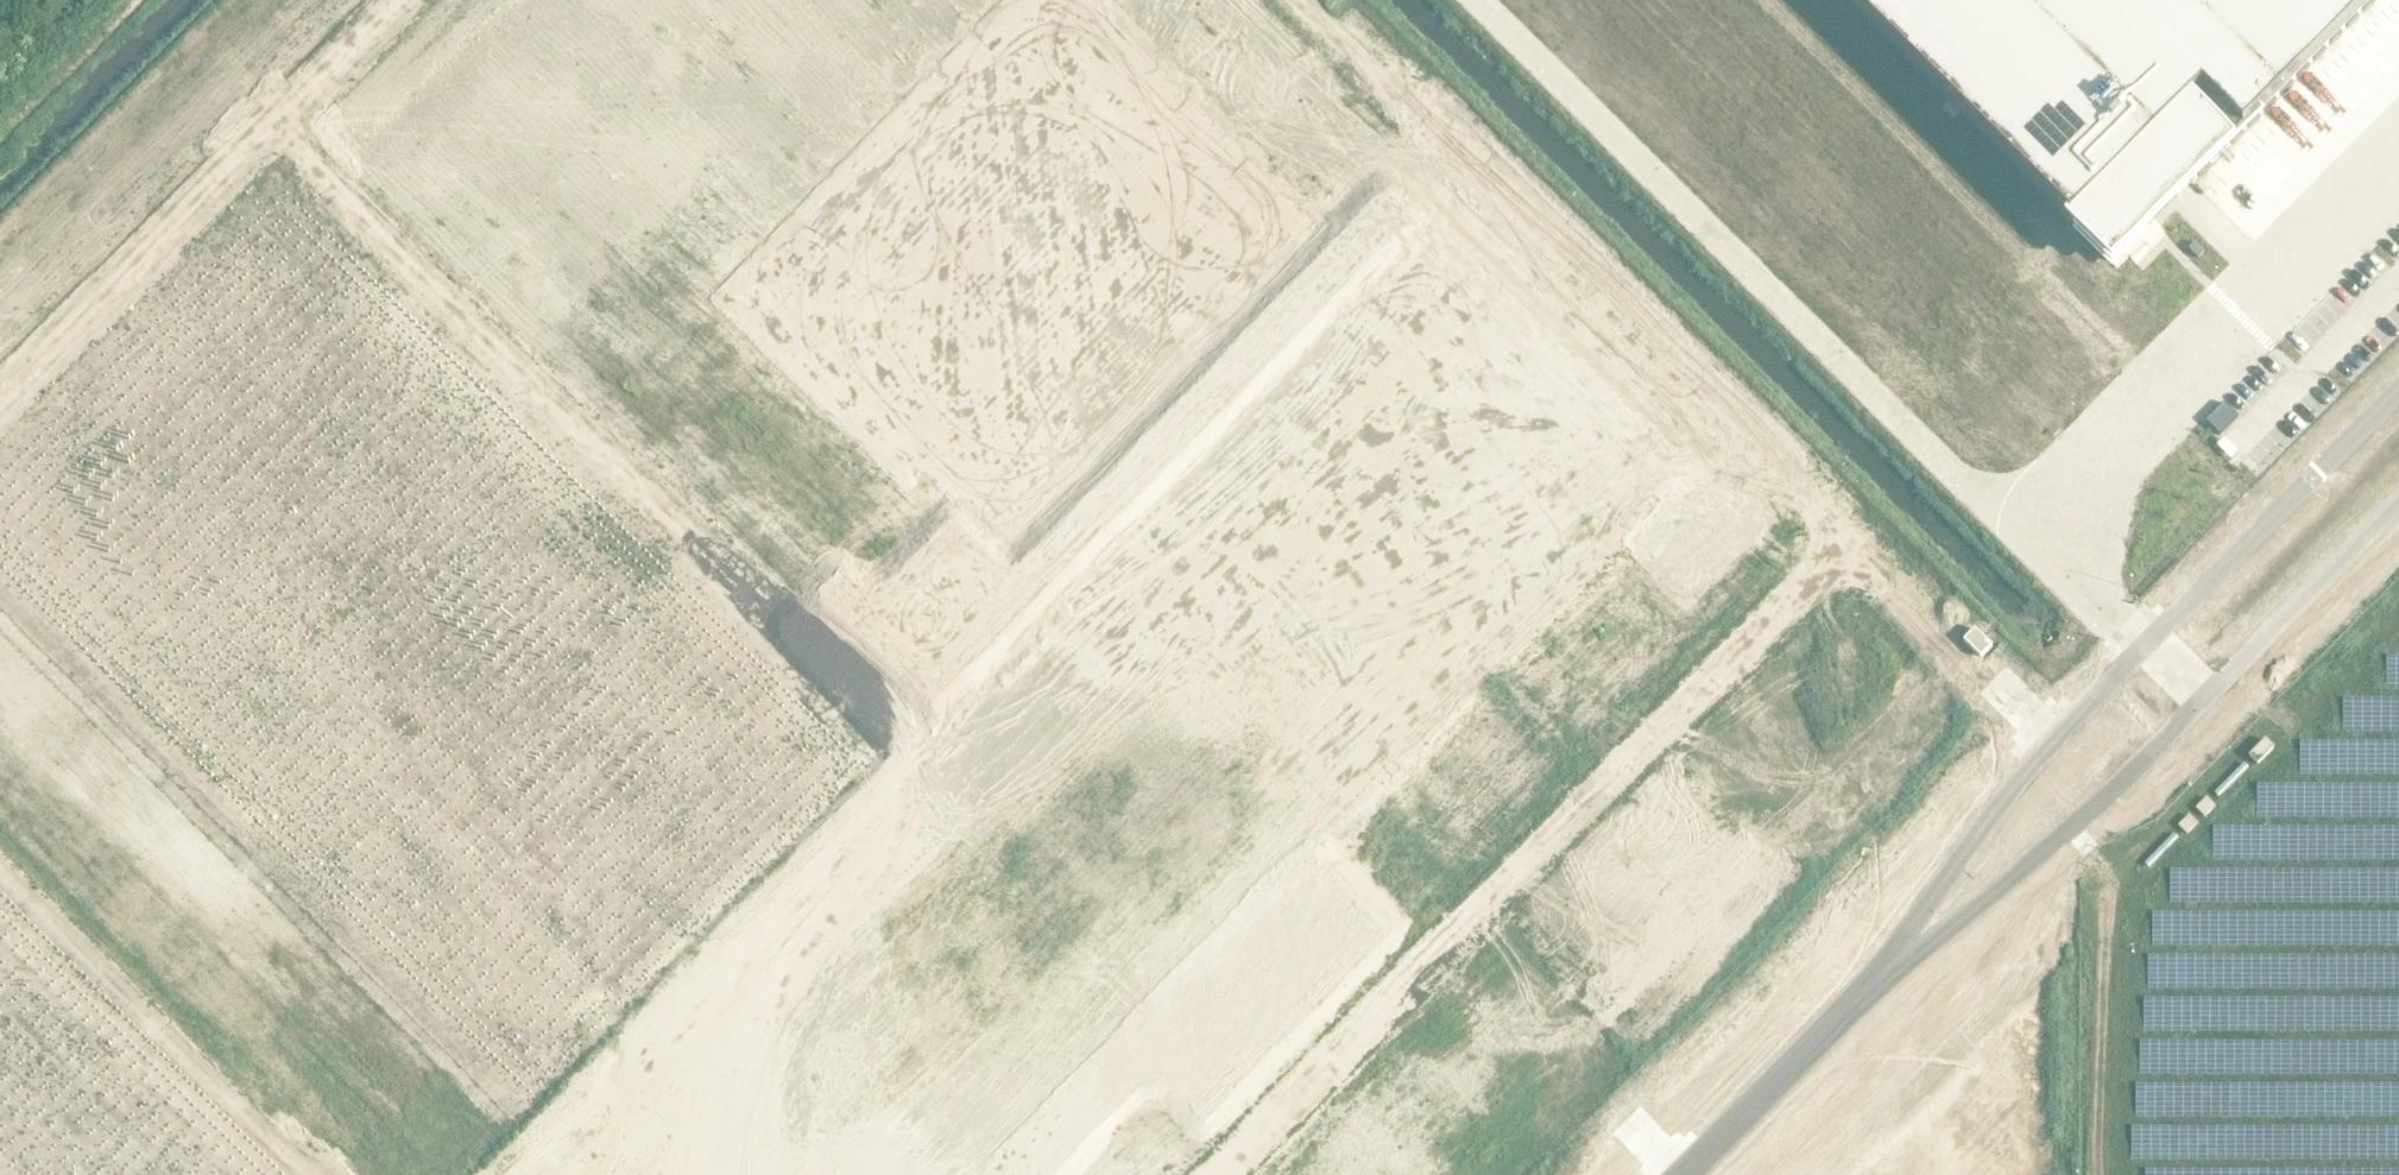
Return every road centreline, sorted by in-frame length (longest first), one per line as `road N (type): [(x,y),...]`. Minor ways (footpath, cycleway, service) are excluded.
road 1 (unclassified): [(2398,391),(1627,1174)]
road 2 (unclassified): [(1735,1174),(2398,508)]

